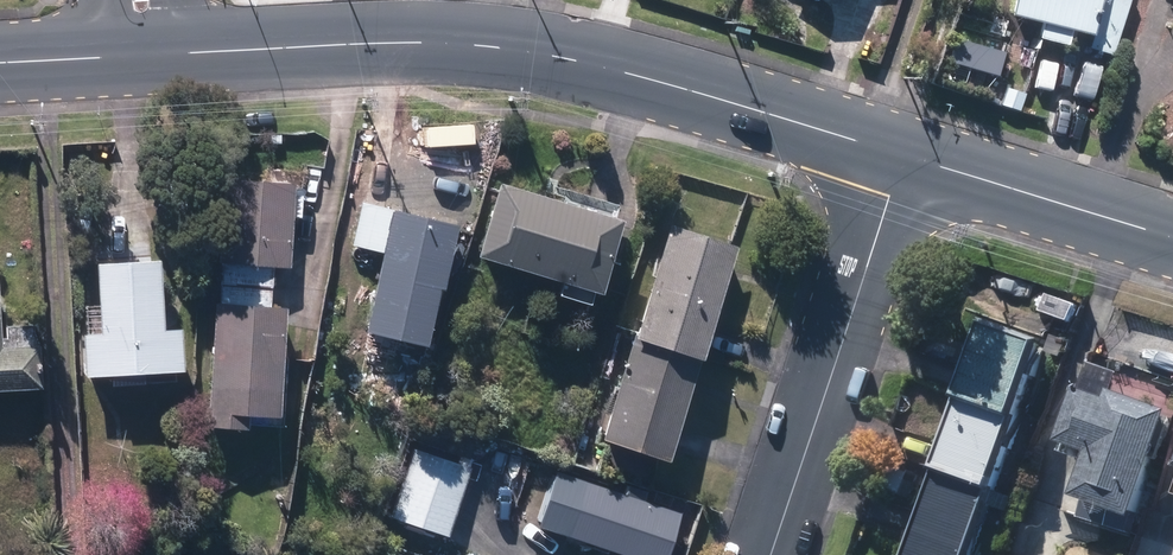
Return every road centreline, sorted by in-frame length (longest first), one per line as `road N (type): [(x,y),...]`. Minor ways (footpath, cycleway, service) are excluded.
road 1 (secondary): [(907,157),(617,70),(512,48),(417,44),(141,63)]
road 2 (residential): [(774,554),(907,157)]
road 3 (secondary): [(1172,239),(907,157)]
road 4 (secondary): [(141,63),(0,70)]

